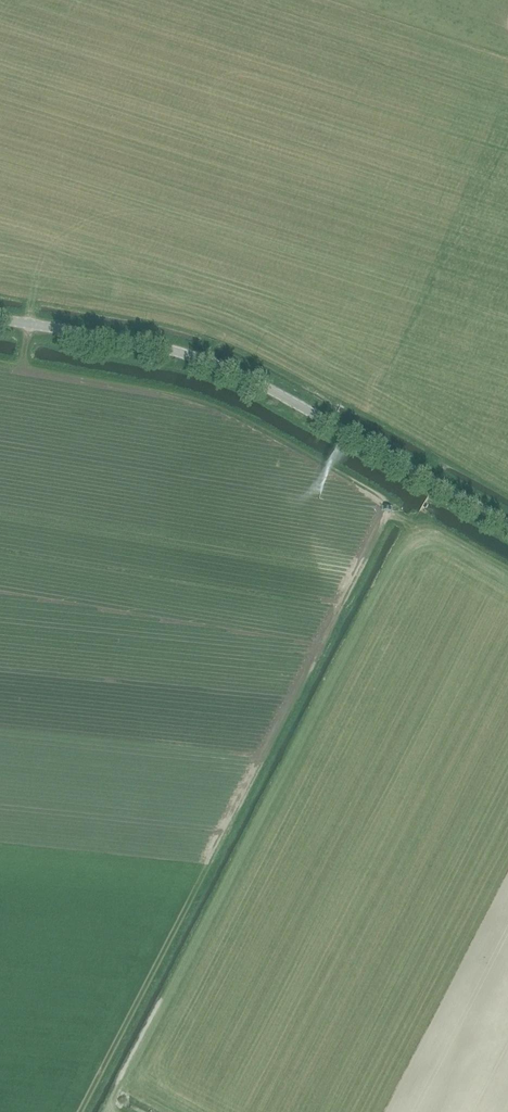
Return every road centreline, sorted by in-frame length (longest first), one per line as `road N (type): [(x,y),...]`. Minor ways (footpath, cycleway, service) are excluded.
road 1 (tertiary): [(507,524),(234,372),(155,347),(0,320)]
road 2 (track): [(228,831),(82,1111)]

